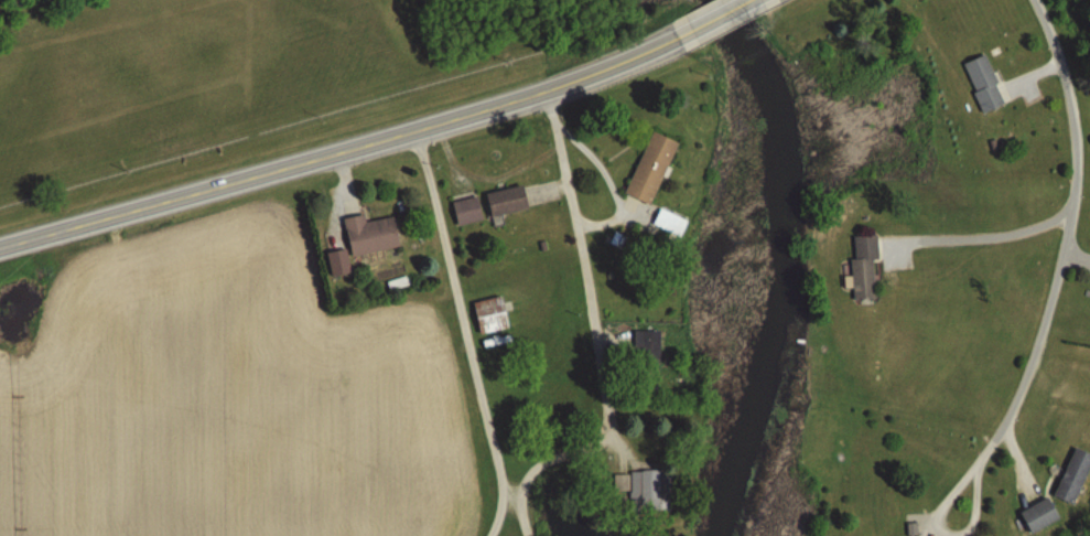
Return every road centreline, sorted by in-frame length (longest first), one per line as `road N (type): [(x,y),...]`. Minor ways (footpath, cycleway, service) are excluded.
road 1 (primary): [(0,247),(547,92),(678,39)]
road 2 (residential): [(1036,0),(1062,58),(1076,146),(1069,238),(1048,320),(1001,433),(935,522)]
road 3 (residential): [(547,92),(593,303),(608,420),(583,452),(538,469),(522,491),(530,535)]

